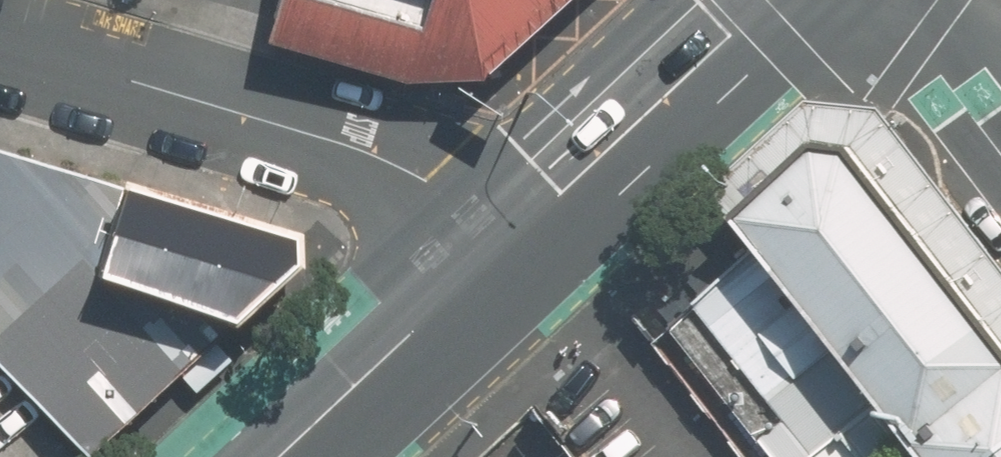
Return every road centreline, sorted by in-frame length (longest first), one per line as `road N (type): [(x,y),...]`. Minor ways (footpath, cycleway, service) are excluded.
road 1 (residential): [(524,226),(360,149),(0,39)]
road 2 (secondary): [(524,226),(275,456)]
road 3 (secondary): [(767,0),(524,226)]

